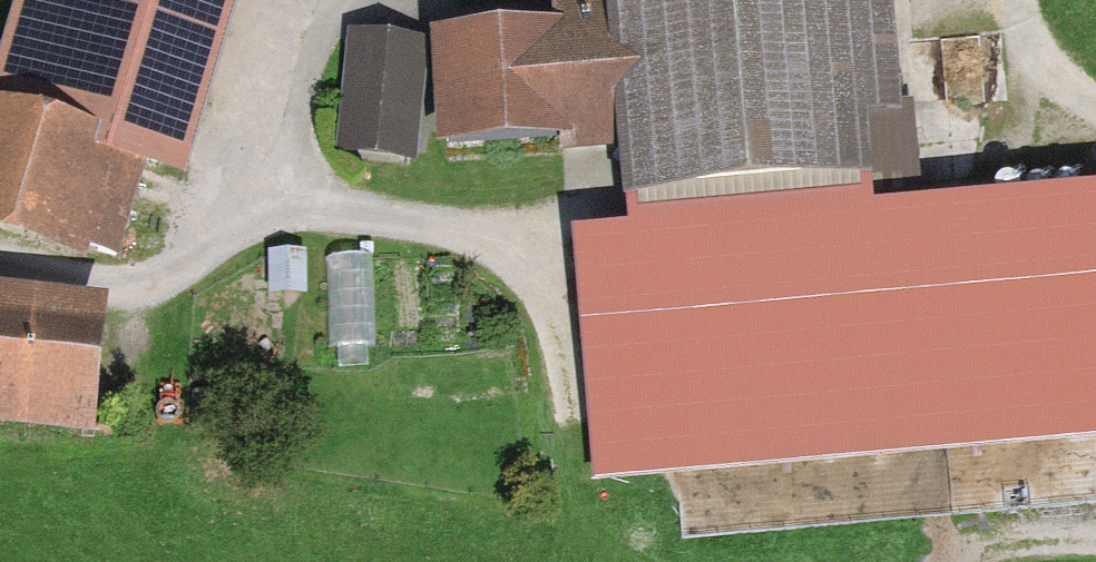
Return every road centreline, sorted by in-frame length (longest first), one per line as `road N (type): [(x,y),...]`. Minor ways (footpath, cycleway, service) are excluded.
road 1 (track): [(1014,0),(1023,79),(1046,120),(1095,127)]
road 2 (track): [(1095,540),(1005,549),(973,561)]

